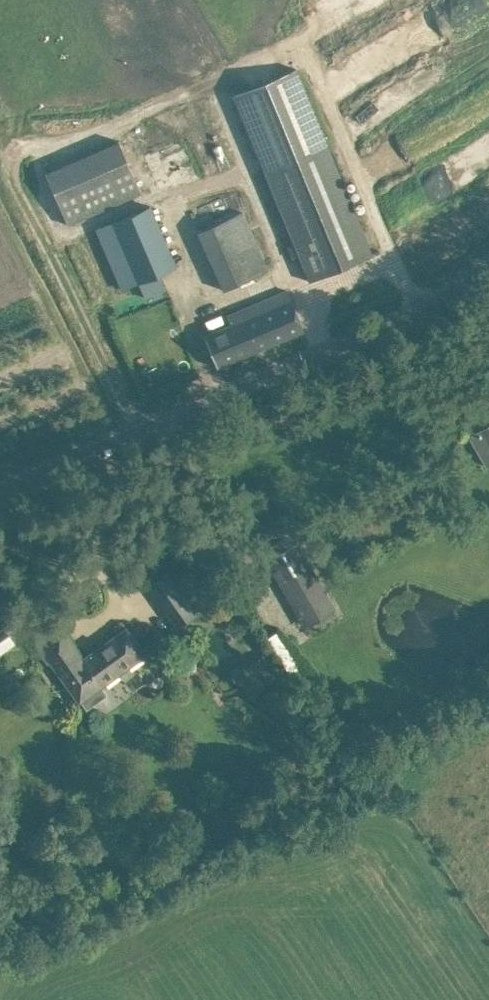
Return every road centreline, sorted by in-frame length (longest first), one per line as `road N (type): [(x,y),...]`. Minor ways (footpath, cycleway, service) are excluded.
road 1 (tertiary): [(0,476),(396,324),(488,263)]

